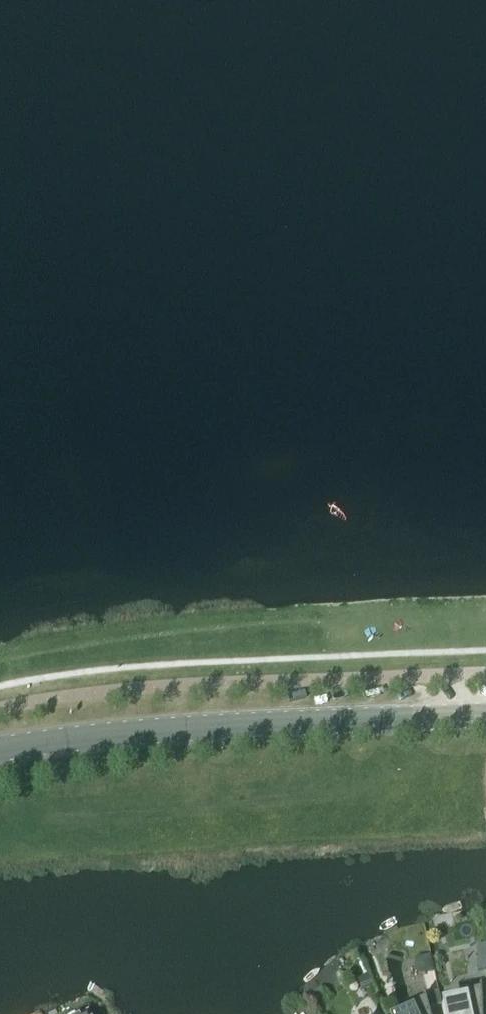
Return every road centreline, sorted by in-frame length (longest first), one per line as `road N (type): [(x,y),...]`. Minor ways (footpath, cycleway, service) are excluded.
road 1 (unclassified): [(0,747),(152,727),(485,714)]

